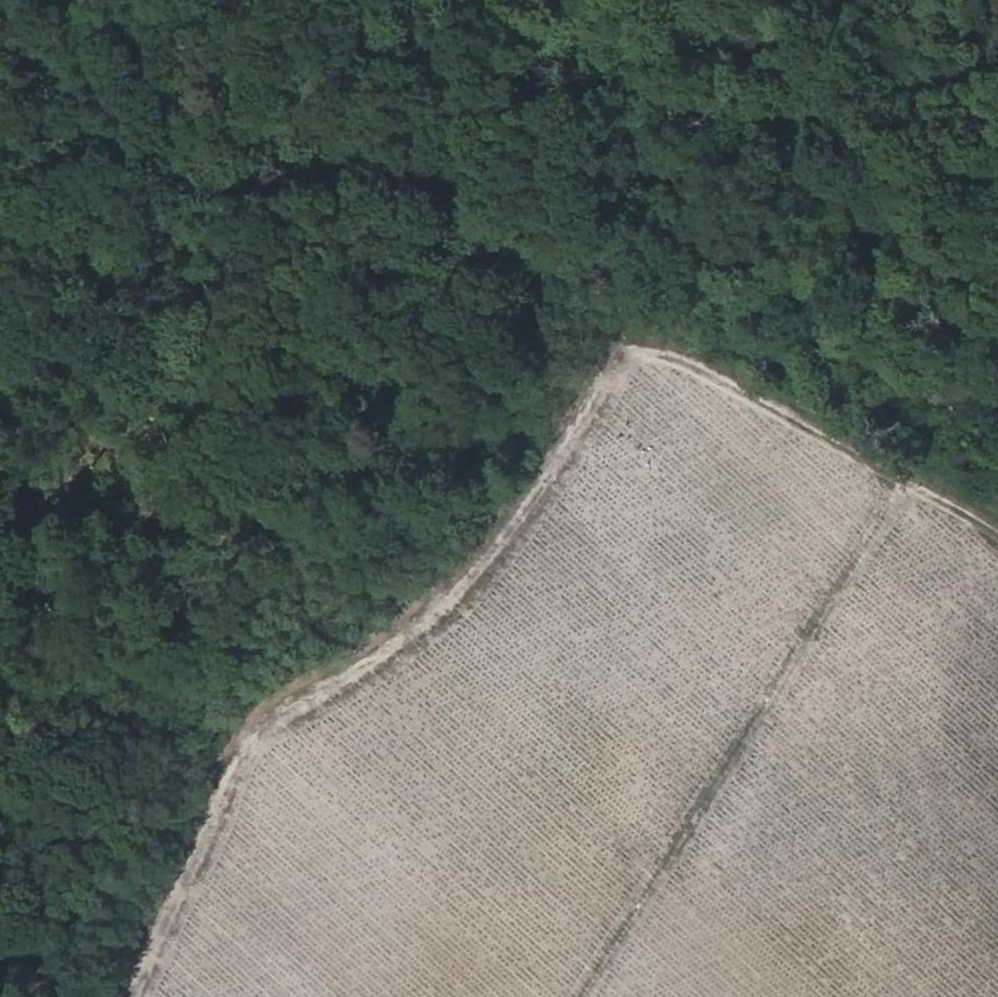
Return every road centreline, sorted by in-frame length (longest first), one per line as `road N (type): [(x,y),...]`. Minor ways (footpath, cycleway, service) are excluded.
road 1 (track): [(138,996),(250,739),(380,664),(463,594),(525,520),(632,351),(654,352),(997,539)]
road 2 (track): [(580,996),(904,486)]

